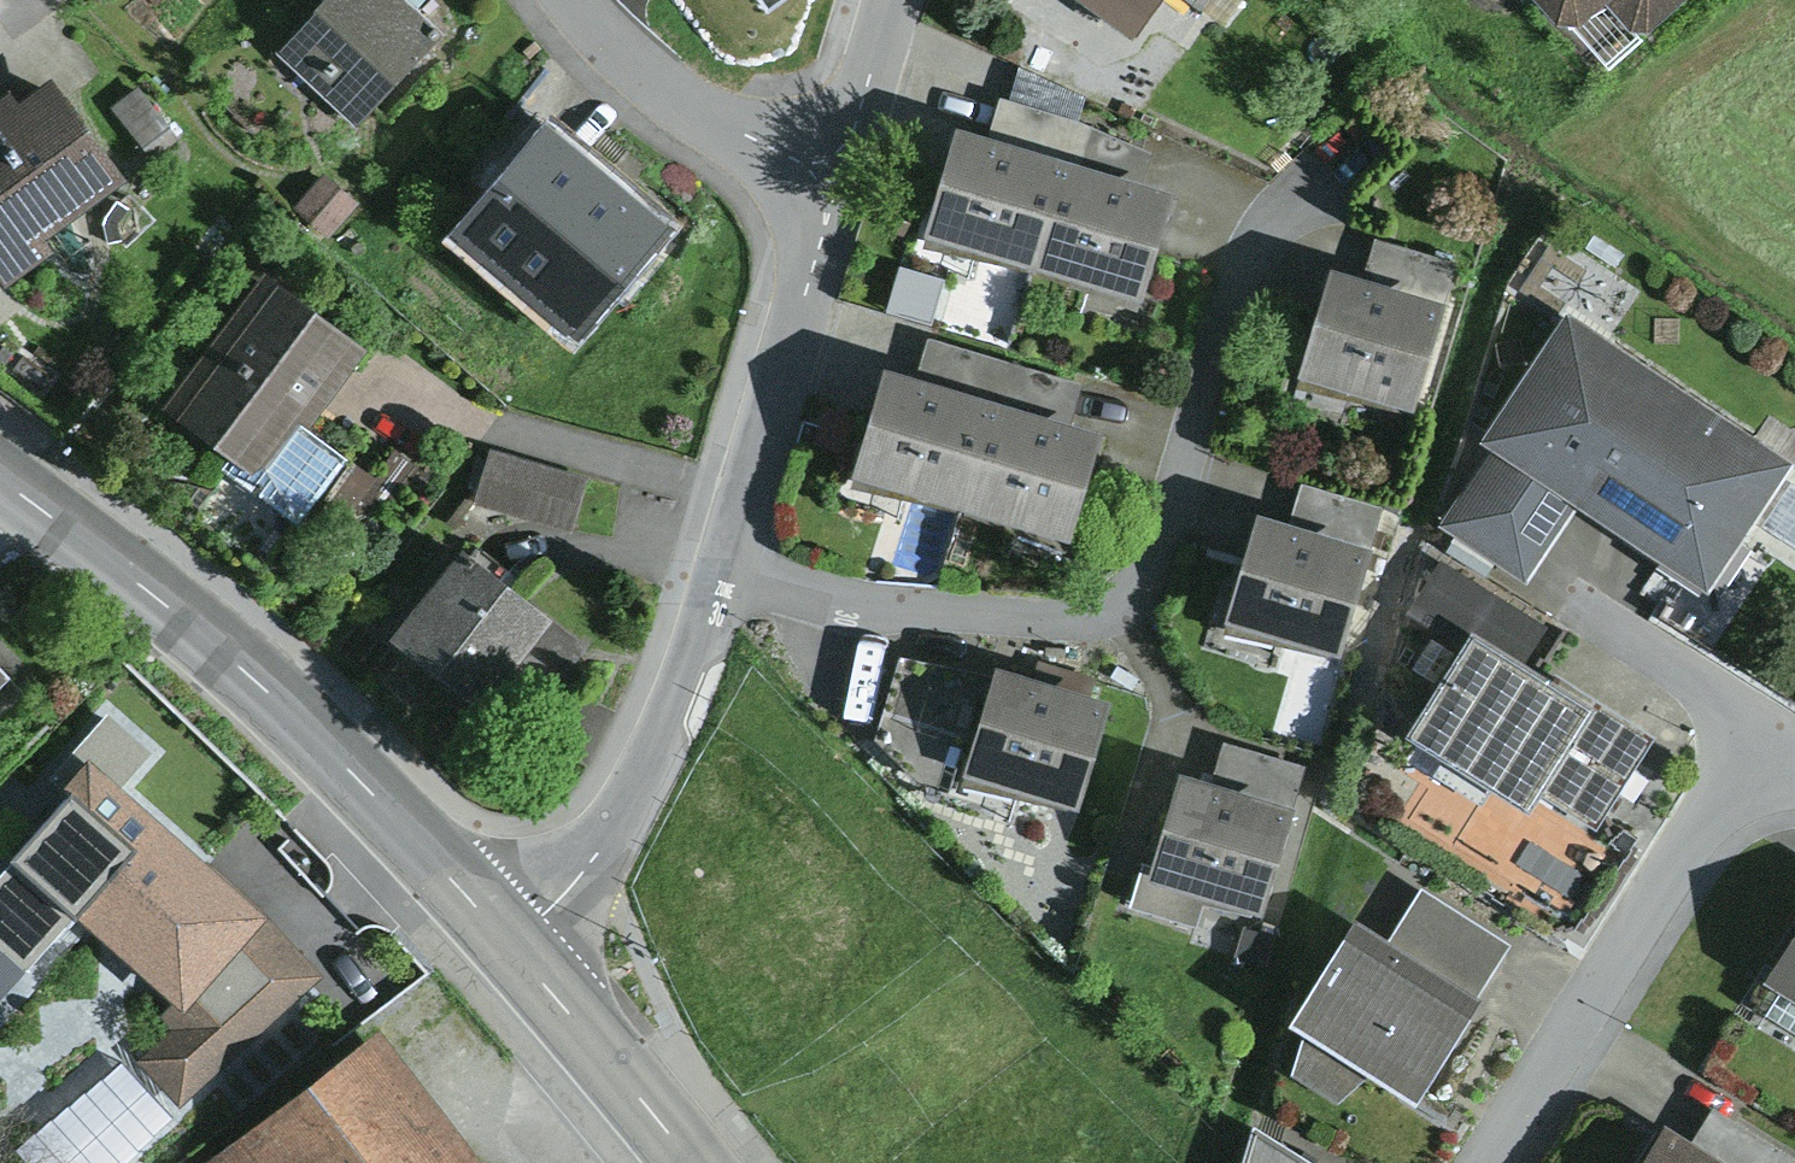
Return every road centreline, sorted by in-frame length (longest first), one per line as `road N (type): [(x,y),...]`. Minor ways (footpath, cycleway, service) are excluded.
road 1 (residential): [(705,581),(865,612),(1048,618),(1098,613),(1131,592),(1170,536),(1249,253),(1288,201),(1355,151)]
road 2 (primary): [(0,477),(284,704),(412,828),(508,939)]
road 3 (residential): [(1756,726),(1474,1162)]
road 4 (residential): [(845,182),(705,581)]
road 5 (residential): [(705,581),(604,819),(562,883),(508,939)]
road 6 (residential): [(549,0),(614,71),(701,122),(845,182)]
road 7 (primary): [(508,939),(696,1162)]
road 8 (residential): [(1756,726),(1583,617)]
road 9 (residential): [(900,0),(845,182)]

